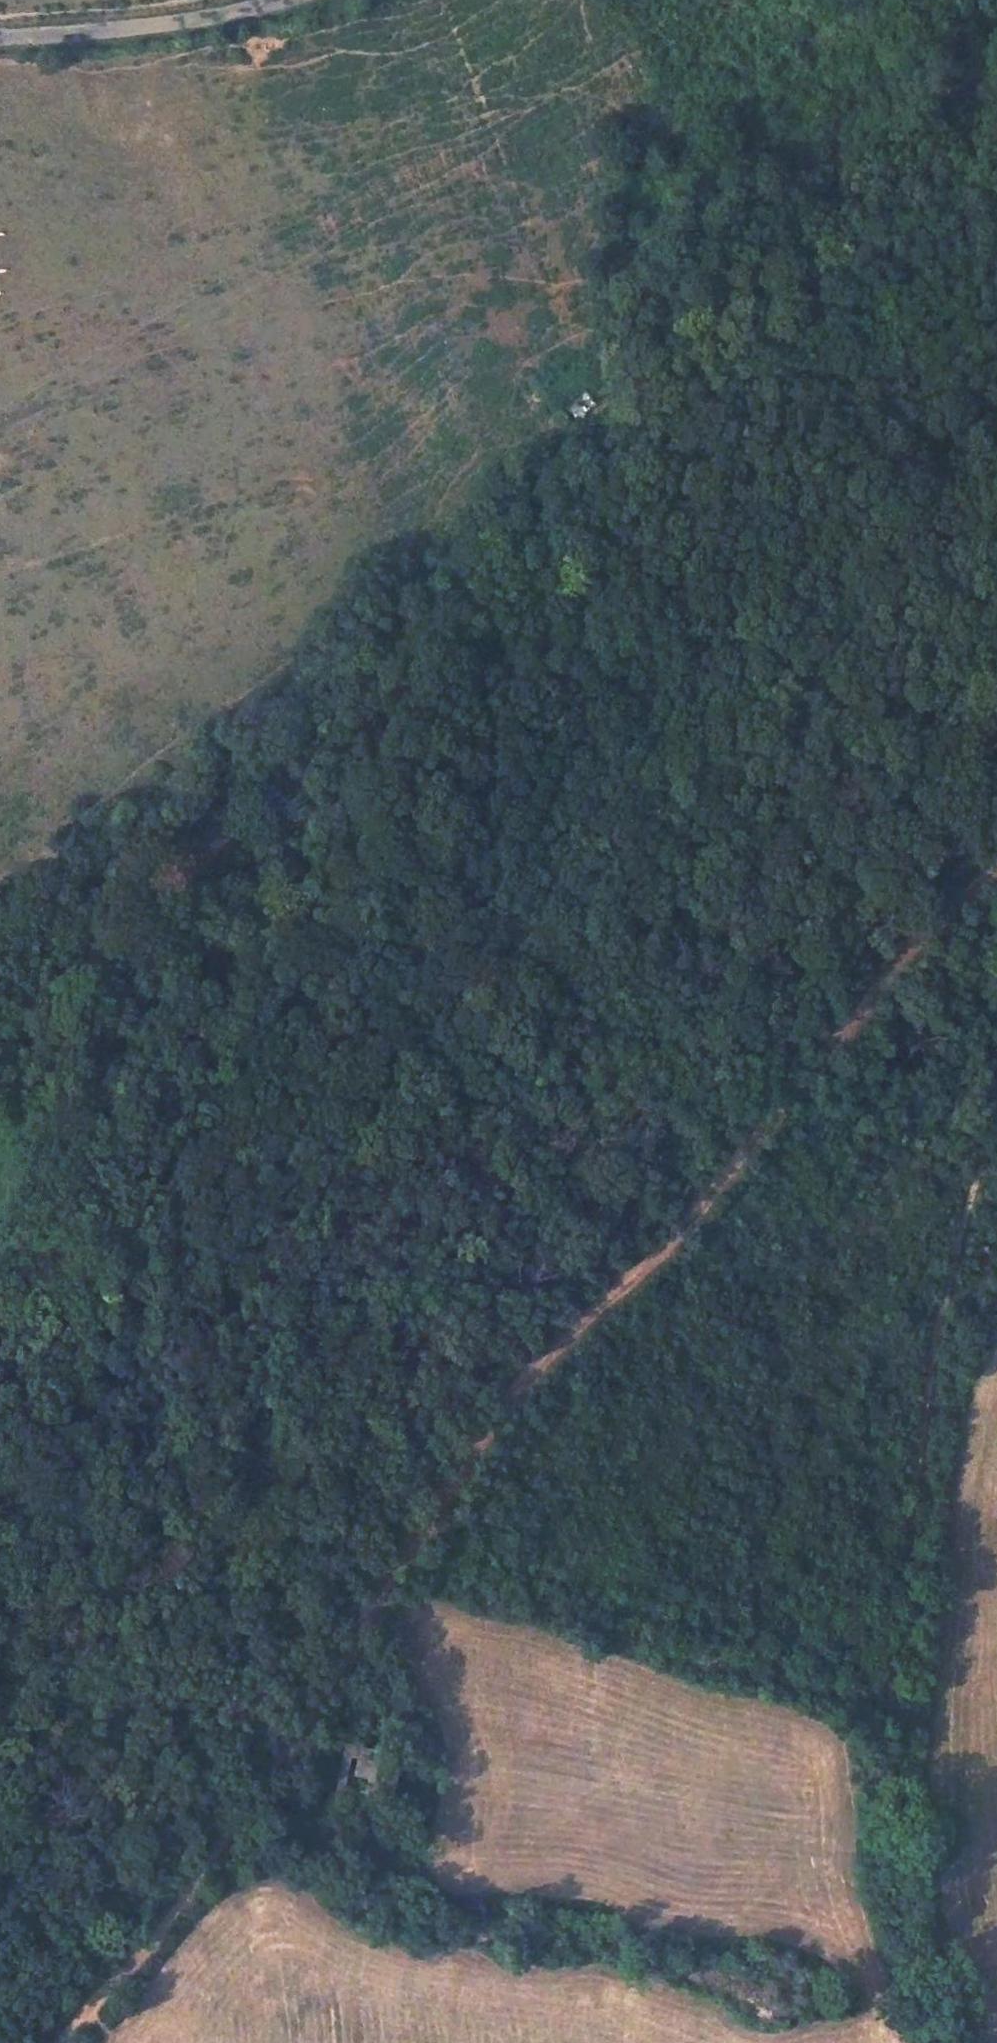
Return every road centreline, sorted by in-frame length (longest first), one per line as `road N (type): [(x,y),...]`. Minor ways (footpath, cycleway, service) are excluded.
road 1 (track): [(996,866),(903,955),(694,1221)]
road 2 (unclassified): [(0,32),(105,27),(261,0)]

